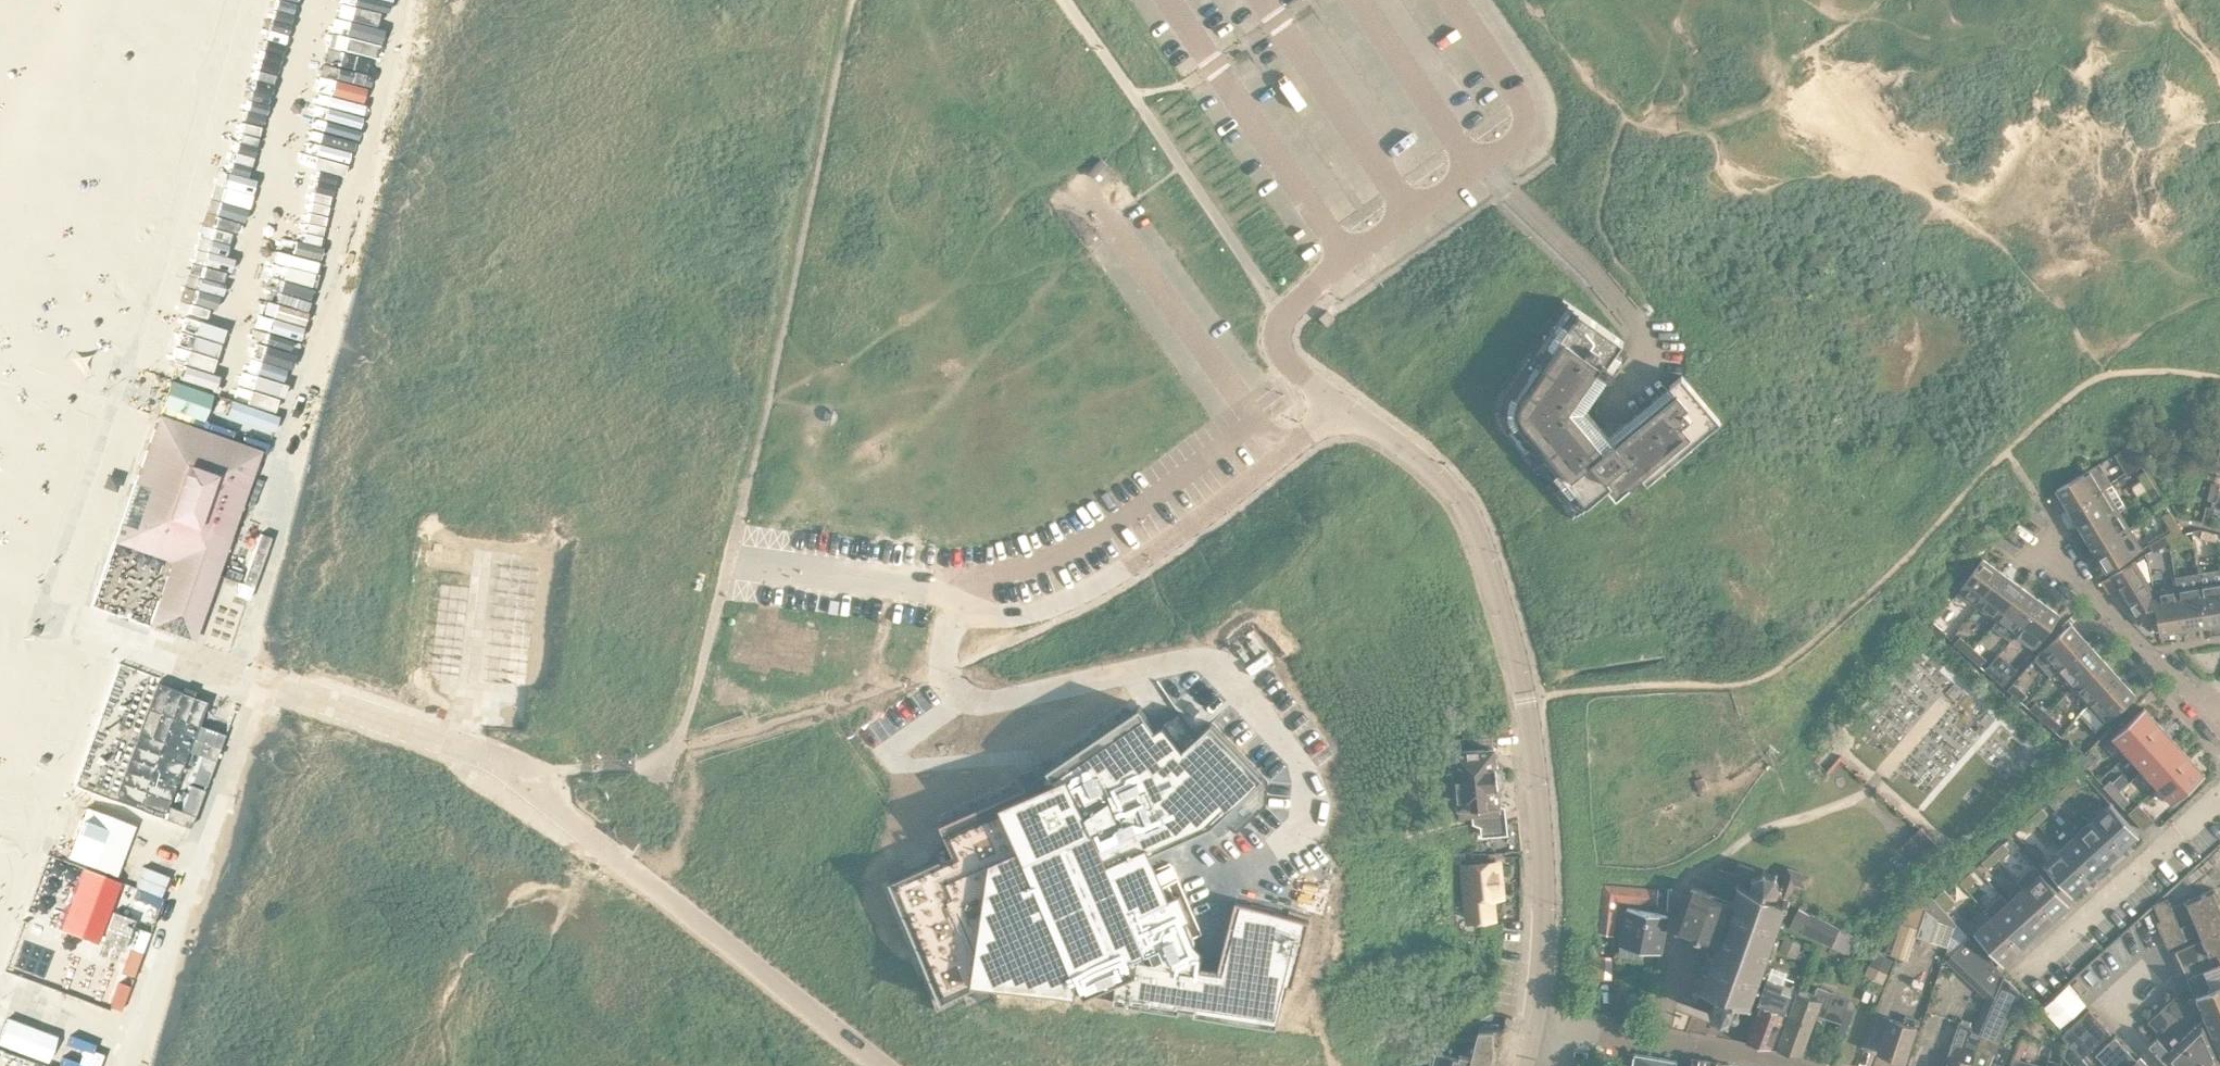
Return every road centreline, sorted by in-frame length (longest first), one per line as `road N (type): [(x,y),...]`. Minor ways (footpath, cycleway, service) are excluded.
road 1 (unclassified): [(1535,1022),(1543,906),(1535,782),(1496,589),(1459,498),(1343,414),(1280,352),(1278,312)]
road 2 (track): [(262,678),(122,1065)]
road 3 (track): [(119,622),(0,947)]
road 4 (residential): [(2017,978),(2219,796)]
road 5 (residential): [(1789,1065),(1610,1026),(1535,1022)]
road 6 (residential): [(2219,722),(2042,541)]

